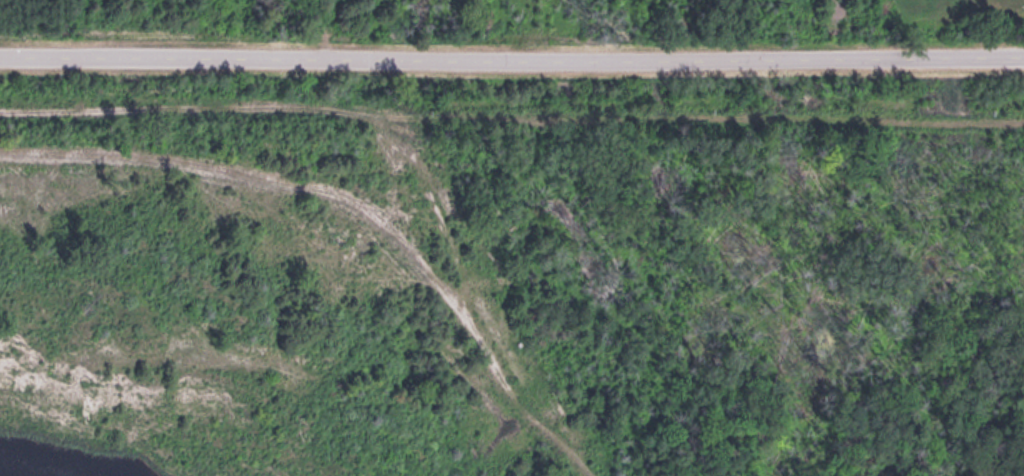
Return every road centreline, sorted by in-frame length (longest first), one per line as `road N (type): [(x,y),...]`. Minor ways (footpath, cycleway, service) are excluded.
road 1 (residential): [(0,57),(1023,59)]
road 2 (track): [(0,149),(317,187),(519,361),(609,475)]

